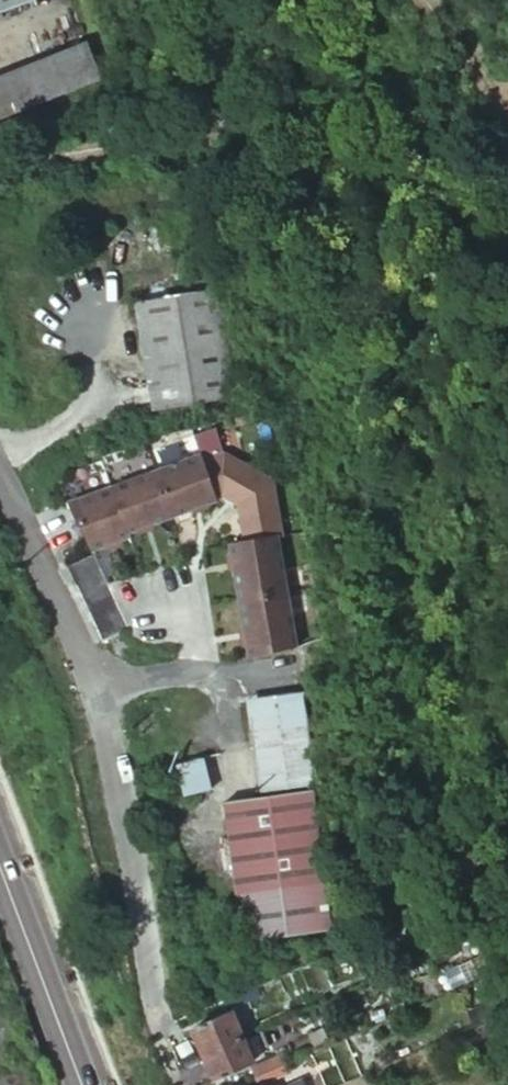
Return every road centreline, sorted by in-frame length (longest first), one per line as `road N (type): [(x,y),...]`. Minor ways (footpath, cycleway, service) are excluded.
road 1 (primary): [(80,1084),(0,878)]

